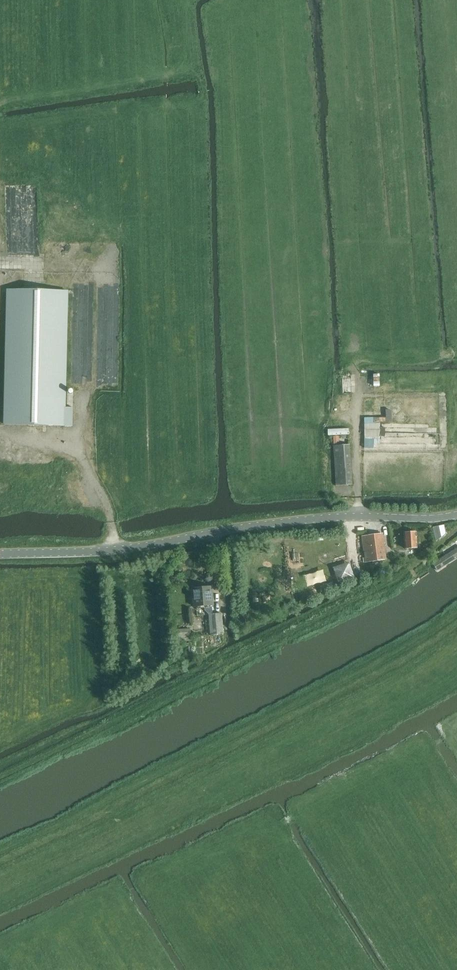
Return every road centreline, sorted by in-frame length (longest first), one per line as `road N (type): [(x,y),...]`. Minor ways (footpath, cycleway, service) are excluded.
road 1 (tertiary): [(0,554),(456,514)]

